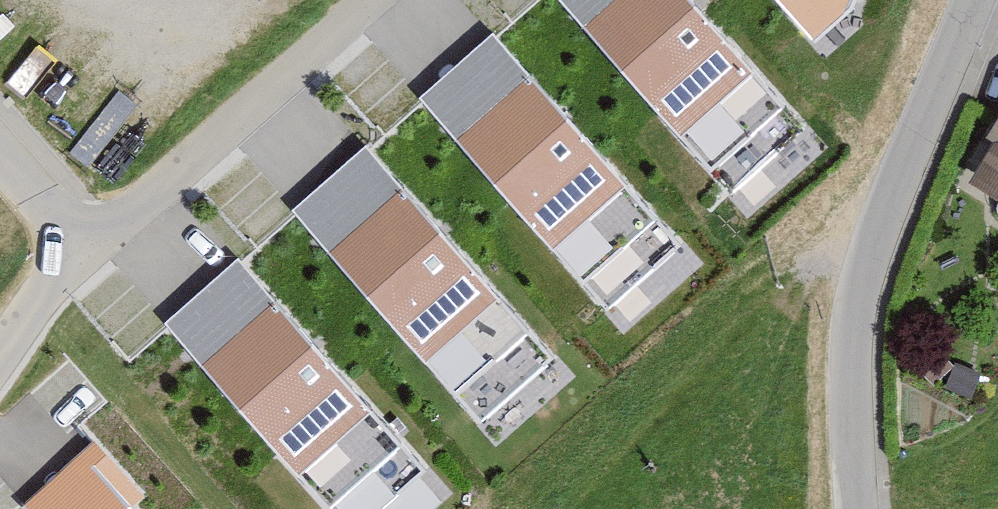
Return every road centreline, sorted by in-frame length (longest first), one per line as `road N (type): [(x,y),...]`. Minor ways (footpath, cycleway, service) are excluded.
road 1 (unclassified): [(853,508),(861,273),(975,0)]
road 2 (residential): [(81,249),(376,0)]
road 3 (residential): [(81,249),(0,358)]
road 4 (residential): [(0,157),(81,249)]

